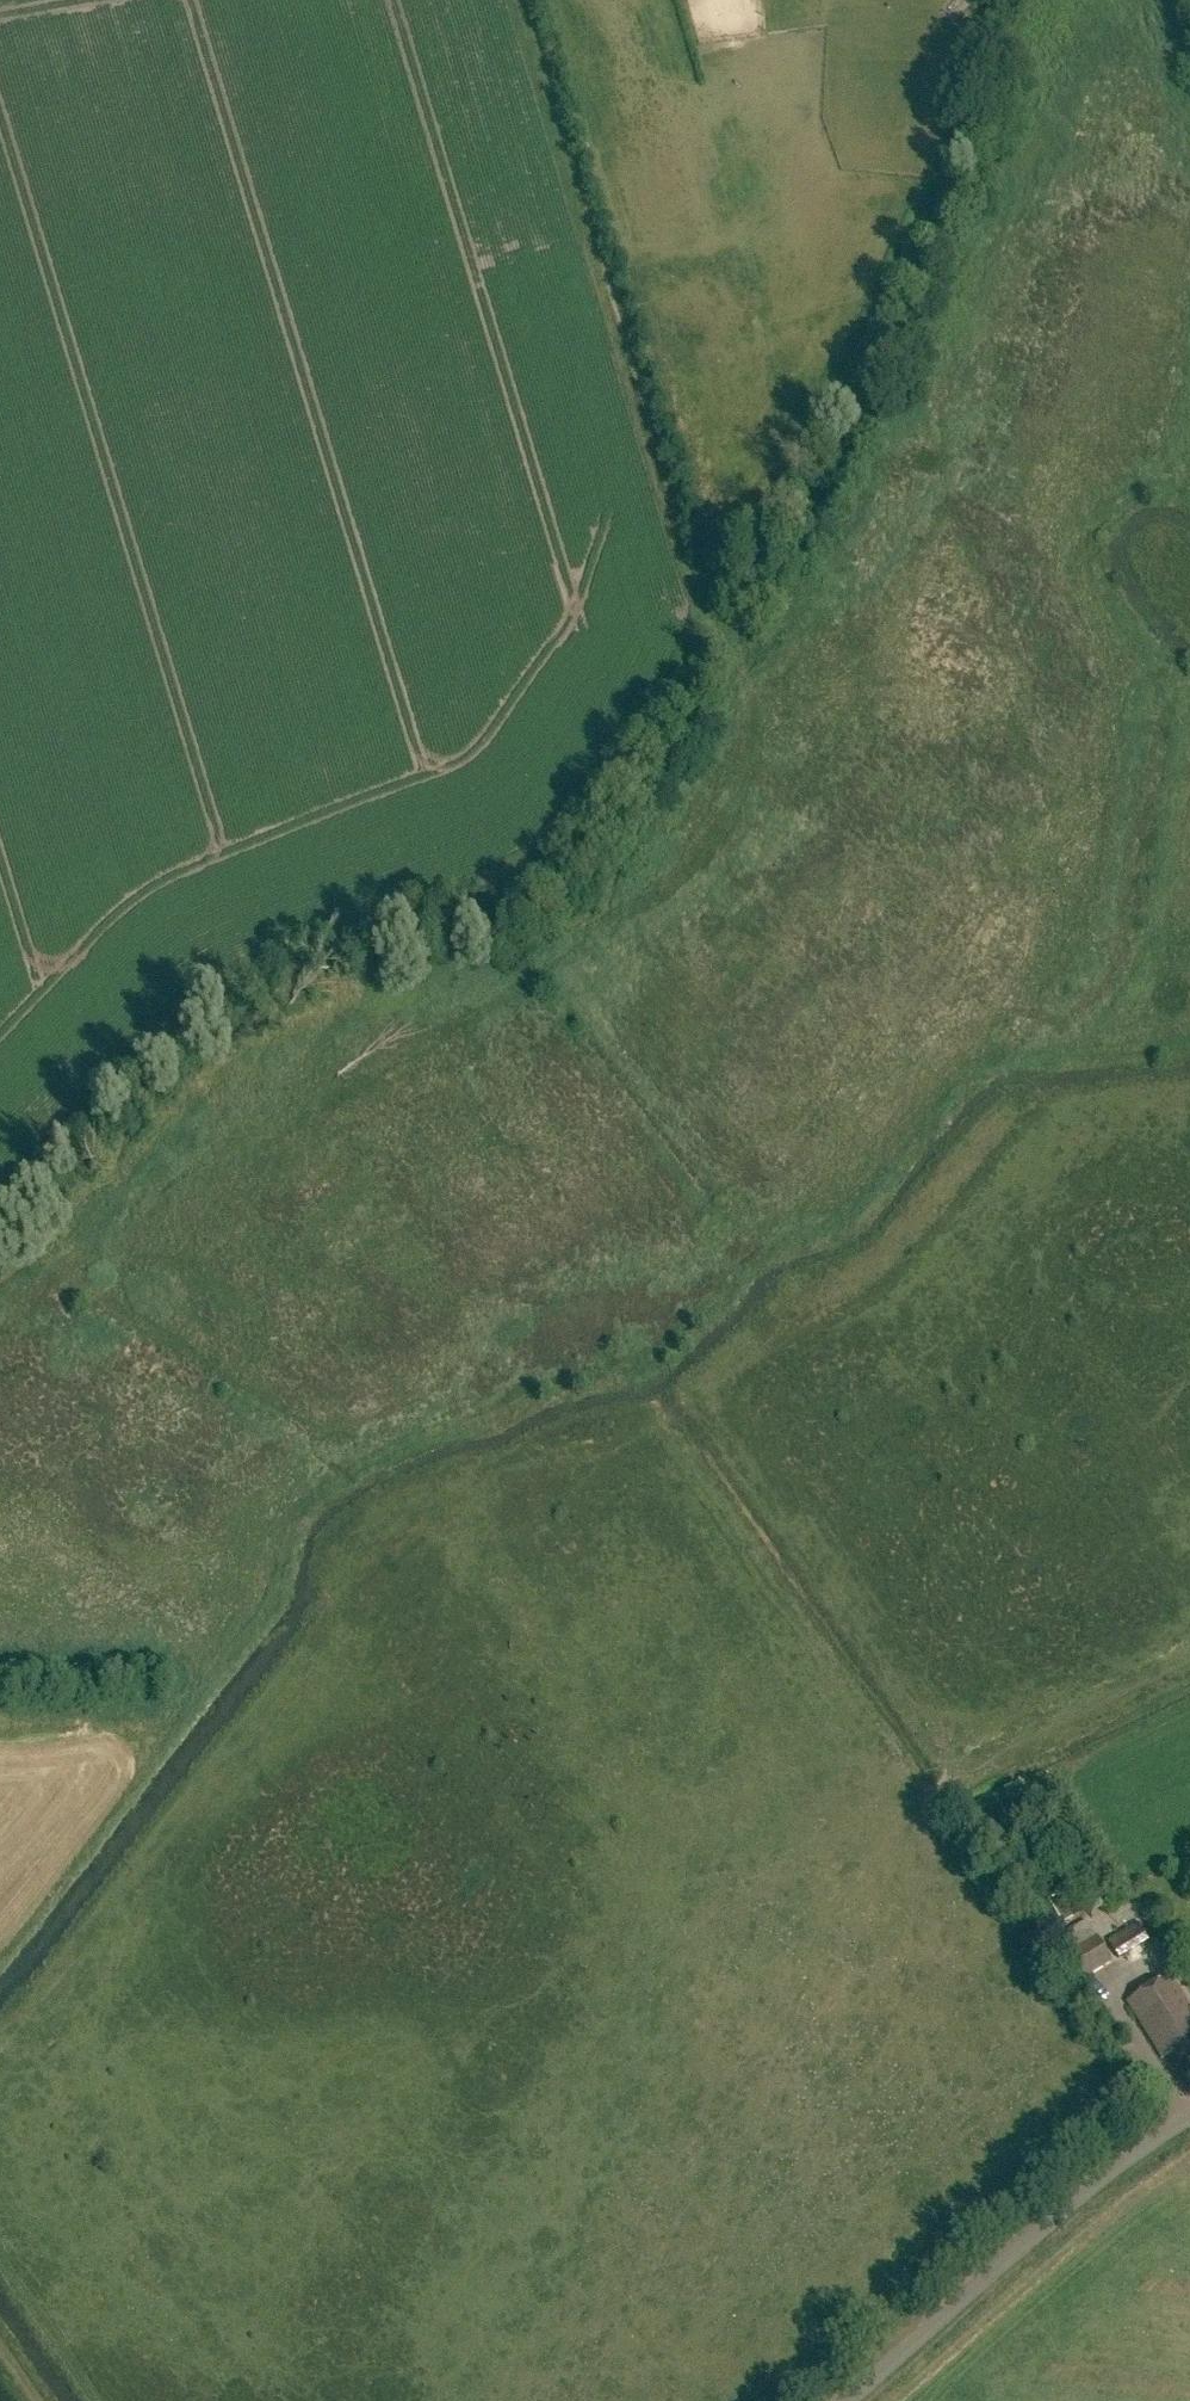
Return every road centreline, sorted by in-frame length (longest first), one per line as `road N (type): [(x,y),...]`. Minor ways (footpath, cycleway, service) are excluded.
road 1 (unclassified): [(830,2400),(1054,2195),(1189,2108)]

